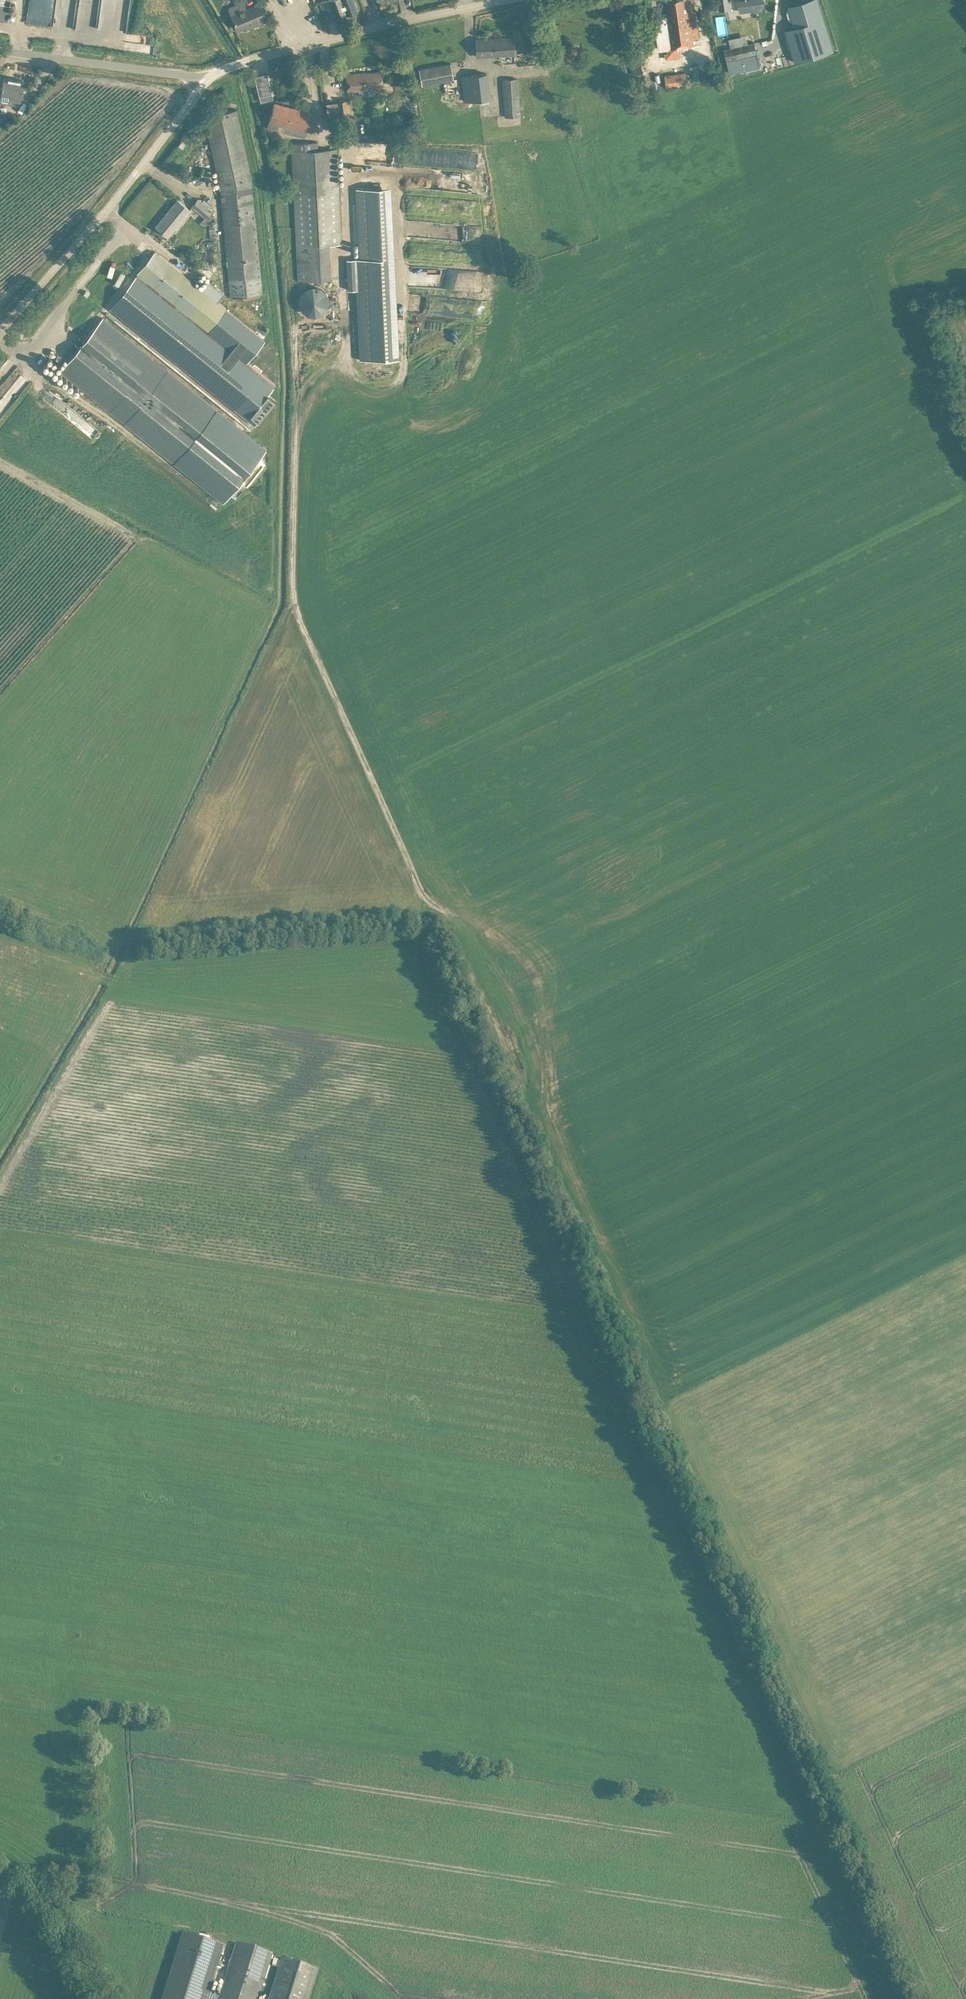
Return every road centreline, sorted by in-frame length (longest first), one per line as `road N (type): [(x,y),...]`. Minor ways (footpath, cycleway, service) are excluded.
road 1 (unclassified): [(0,330),(205,81)]
road 2 (unclassified): [(205,81),(253,59),(504,0)]
road 3 (unclassified): [(205,81),(0,50)]
road 4 (unclassified): [(97,1998),(37,1899),(0,1866)]

